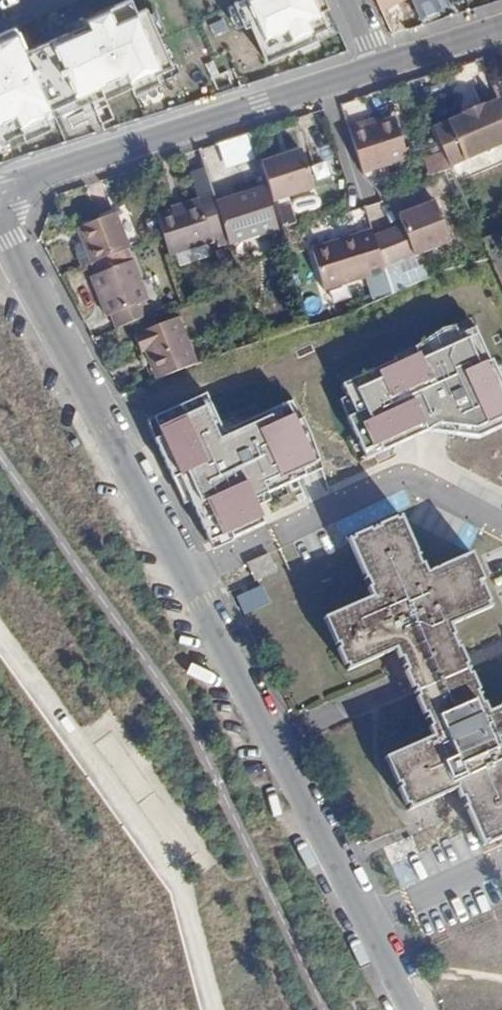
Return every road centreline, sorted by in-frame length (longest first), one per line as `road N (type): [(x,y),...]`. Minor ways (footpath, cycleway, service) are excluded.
road 1 (residential): [(0,189),(383,67)]
road 2 (residential): [(368,917),(184,569)]
road 3 (residential): [(184,569),(0,231)]
road 4 (residential): [(184,569),(399,469),(501,522)]
road 5 (residential): [(368,917),(501,852)]
road 6 (residential): [(383,67),(501,28)]

